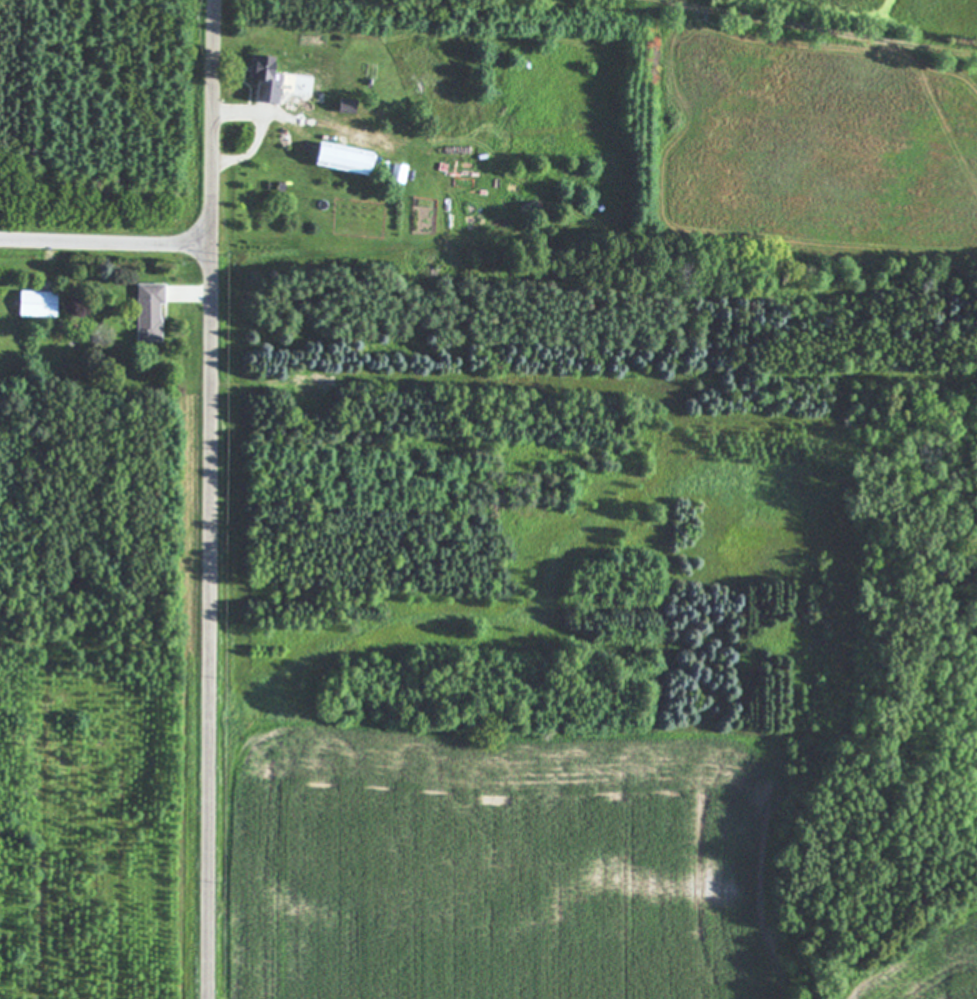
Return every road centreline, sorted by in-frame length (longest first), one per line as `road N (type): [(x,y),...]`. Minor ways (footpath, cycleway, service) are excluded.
road 1 (residential): [(209,998),(219,0)]
road 2 (residential): [(213,244),(0,239)]

